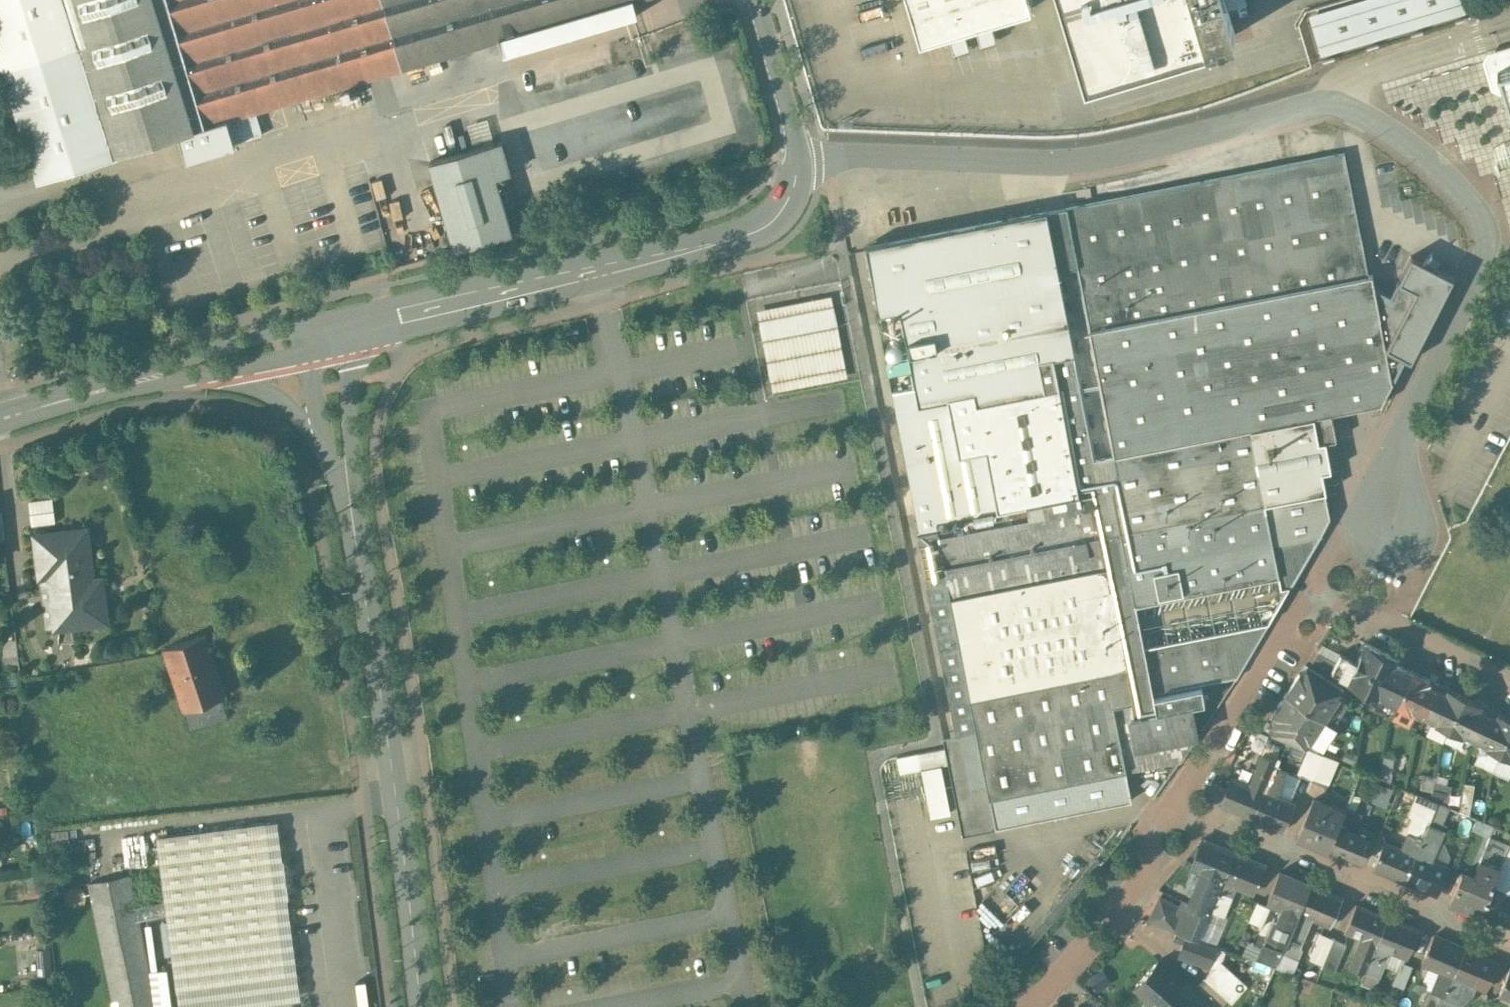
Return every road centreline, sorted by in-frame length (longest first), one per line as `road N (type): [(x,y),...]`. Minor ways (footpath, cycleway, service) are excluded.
road 1 (residential): [(1400,447),(1477,293),(1489,226),(1474,190),(1379,112),(1346,99),(1307,100),(1172,149),(1028,171),(843,165),(804,150)]
road 2 (residential): [(804,150),(784,207),(765,220),(323,331)]
road 3 (tertiary): [(346,475),(420,1006)]
road 4 (residential): [(1509,947),(1181,810)]
road 5 (residential): [(1008,1006),(1181,810)]
road 6 (residential): [(1181,810),(1324,596)]
road 7 (residential): [(1509,688),(1324,596)]
road 8 (tertiary): [(183,369),(230,374),(280,401),(346,475)]
road 9 (residential): [(1359,528),(1362,545),(1379,560),(1402,561),(1427,534),(1400,447)]
road 10 (tertiary): [(183,369),(0,421)]
road 11 (residential): [(759,0),(804,150)]
road 12 (tertiary): [(323,331),(346,475)]
road 13 (tertiary): [(323,331),(183,369)]

